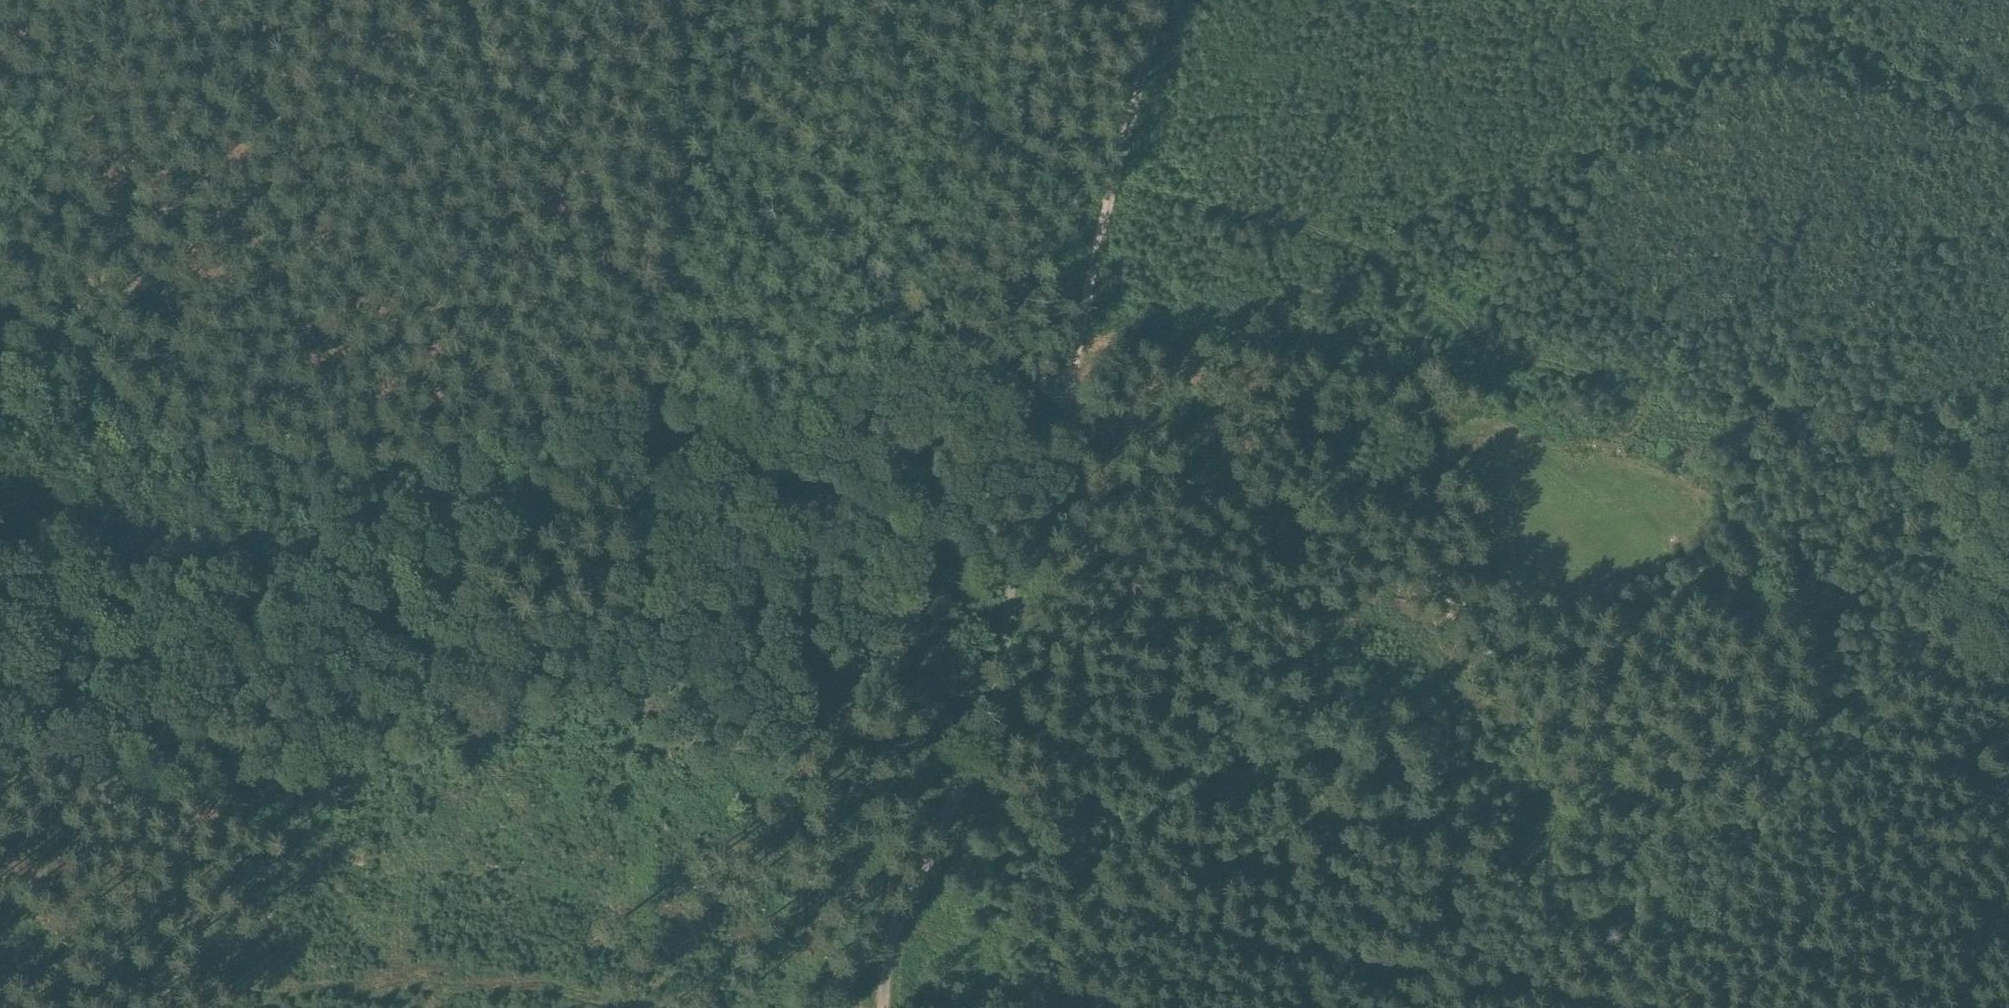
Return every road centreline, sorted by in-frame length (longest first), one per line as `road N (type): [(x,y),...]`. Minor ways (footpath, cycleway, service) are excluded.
road 1 (track): [(0,293),(95,375),(163,418),(312,460),(388,464),(531,415),(655,399),(714,397),(785,414),(891,363),(1011,369),(1058,387),(1072,415),(1067,452),(1022,550),(978,739),(895,930),(834,1007)]
road 2 (track): [(1161,0),(1083,325),(1058,387)]
road 3 (track): [(1112,184),(1365,253)]

